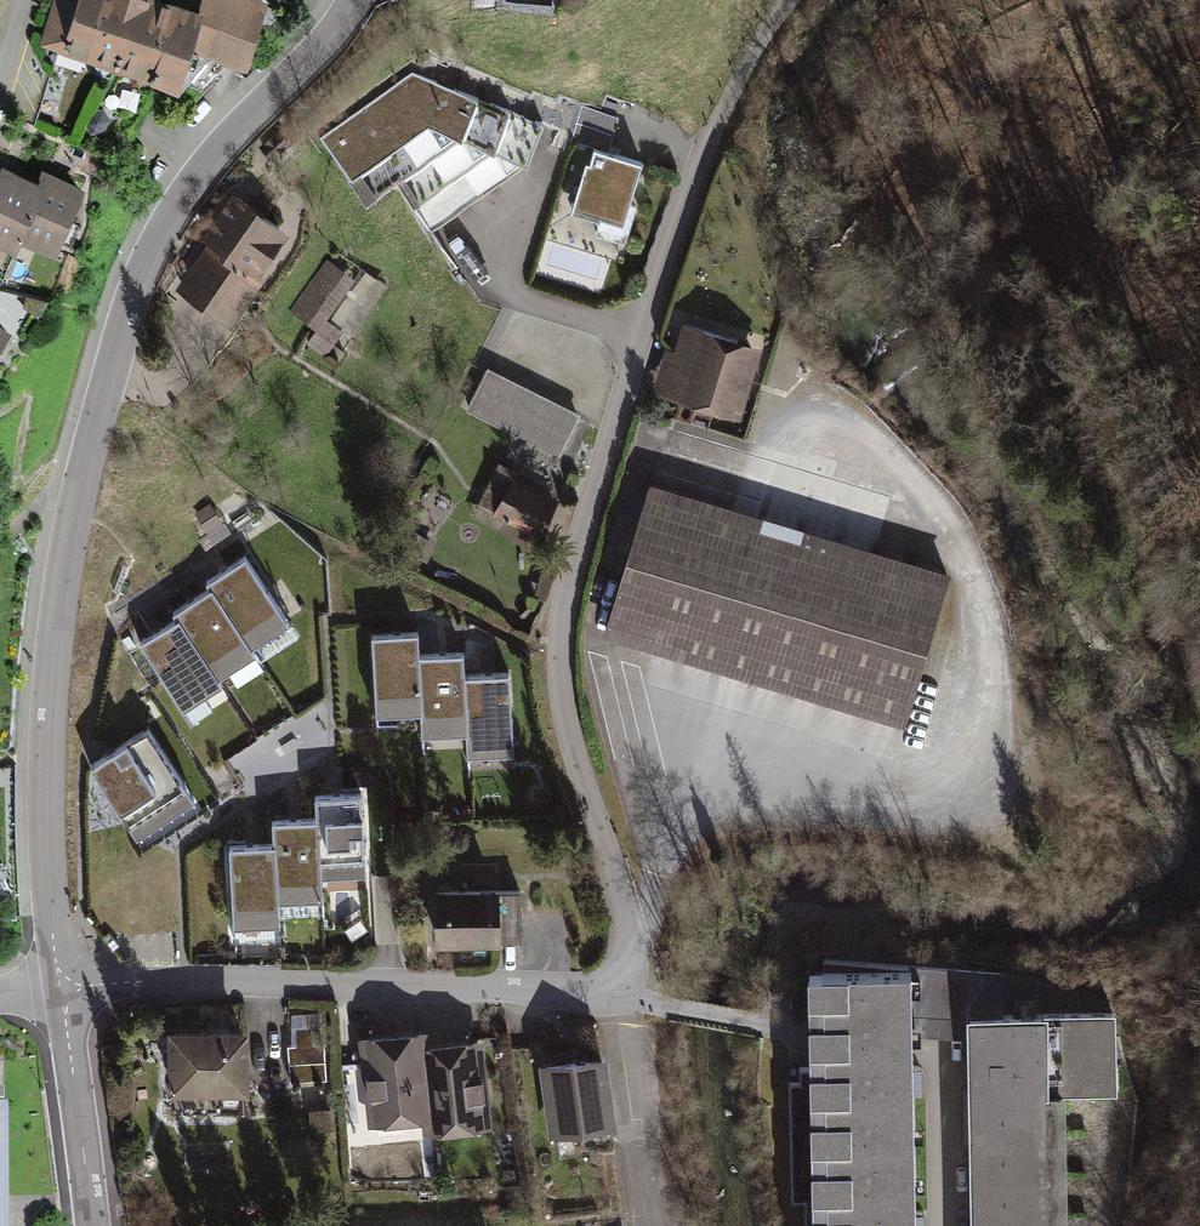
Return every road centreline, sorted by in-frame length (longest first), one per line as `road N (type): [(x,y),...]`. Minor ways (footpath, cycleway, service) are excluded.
road 1 (residential): [(648,308),(569,570),(557,670),(630,934),(629,964),(608,987),(581,993),(264,983),(61,987)]
road 2 (residential): [(61,987),(44,758),(50,670),(72,513),(123,310),(191,178),(304,62),(352,0)]
road 3 (unclassified): [(783,0),(729,87),(648,308)]
road 4 (residential): [(61,987),(90,1225)]

